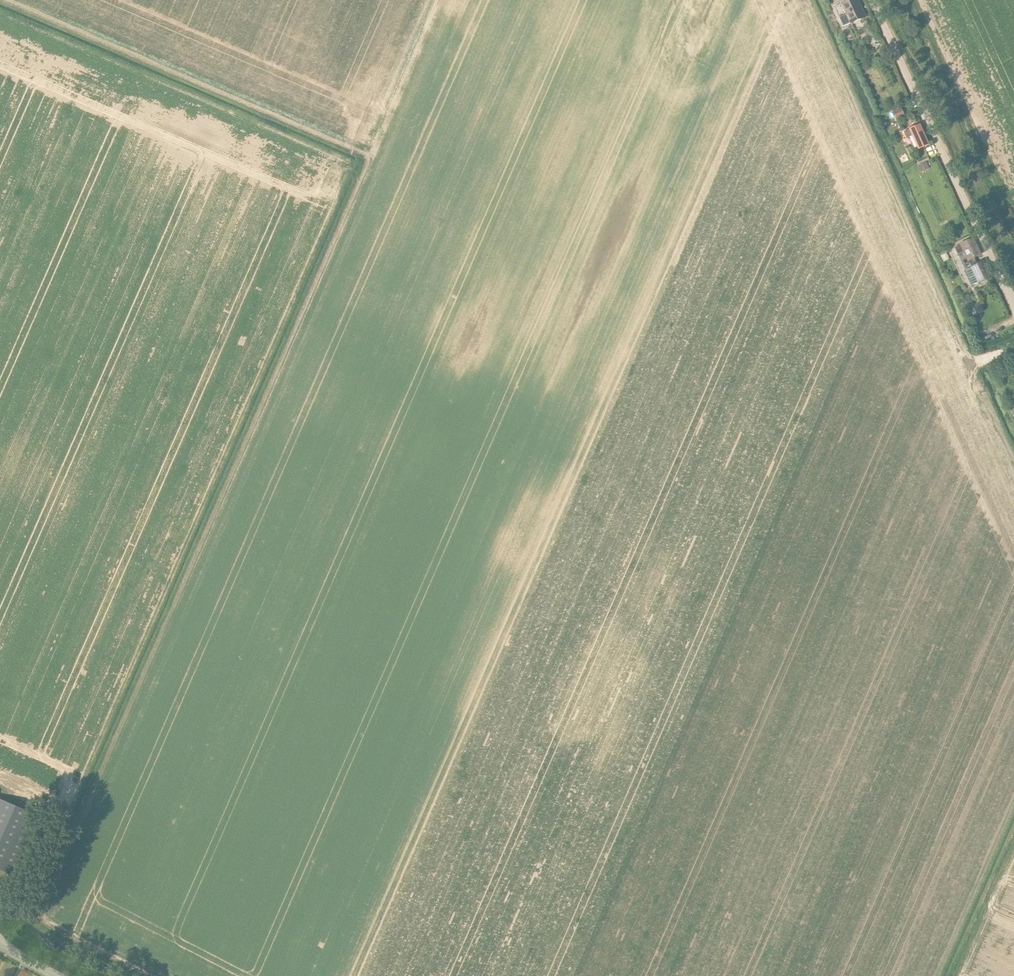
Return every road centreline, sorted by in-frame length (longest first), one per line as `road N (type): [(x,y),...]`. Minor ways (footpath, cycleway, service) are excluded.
road 1 (track): [(141,975),(34,920),(369,155),(7,0)]
road 2 (track): [(811,0),(1013,454)]
road 3 (track): [(0,11),(354,164)]
road 4 (unclassified): [(1013,309),(872,0)]
road 5 (track): [(953,975),(1013,840)]

